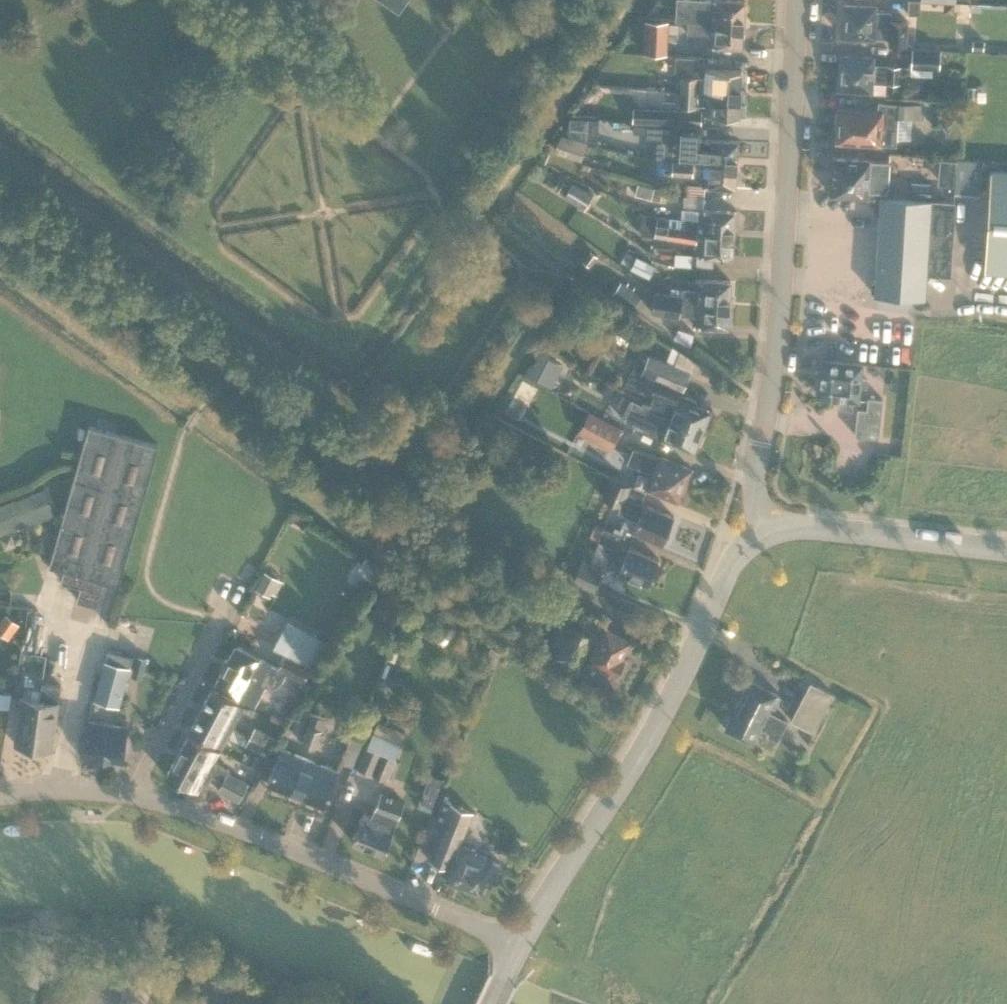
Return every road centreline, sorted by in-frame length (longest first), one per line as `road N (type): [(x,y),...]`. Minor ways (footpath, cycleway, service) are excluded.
road 1 (residential): [(769,532),(755,484),(777,329),(796,0)]
road 2 (tertiary): [(519,939),(658,727),(731,562),(769,532)]
road 3 (residential): [(519,939),(214,816),(134,792)]
road 4 (tertiary): [(1006,549),(829,526),(769,532)]
road 5 (residential): [(134,792),(243,584)]
road 6 (residential): [(134,792),(0,792)]

